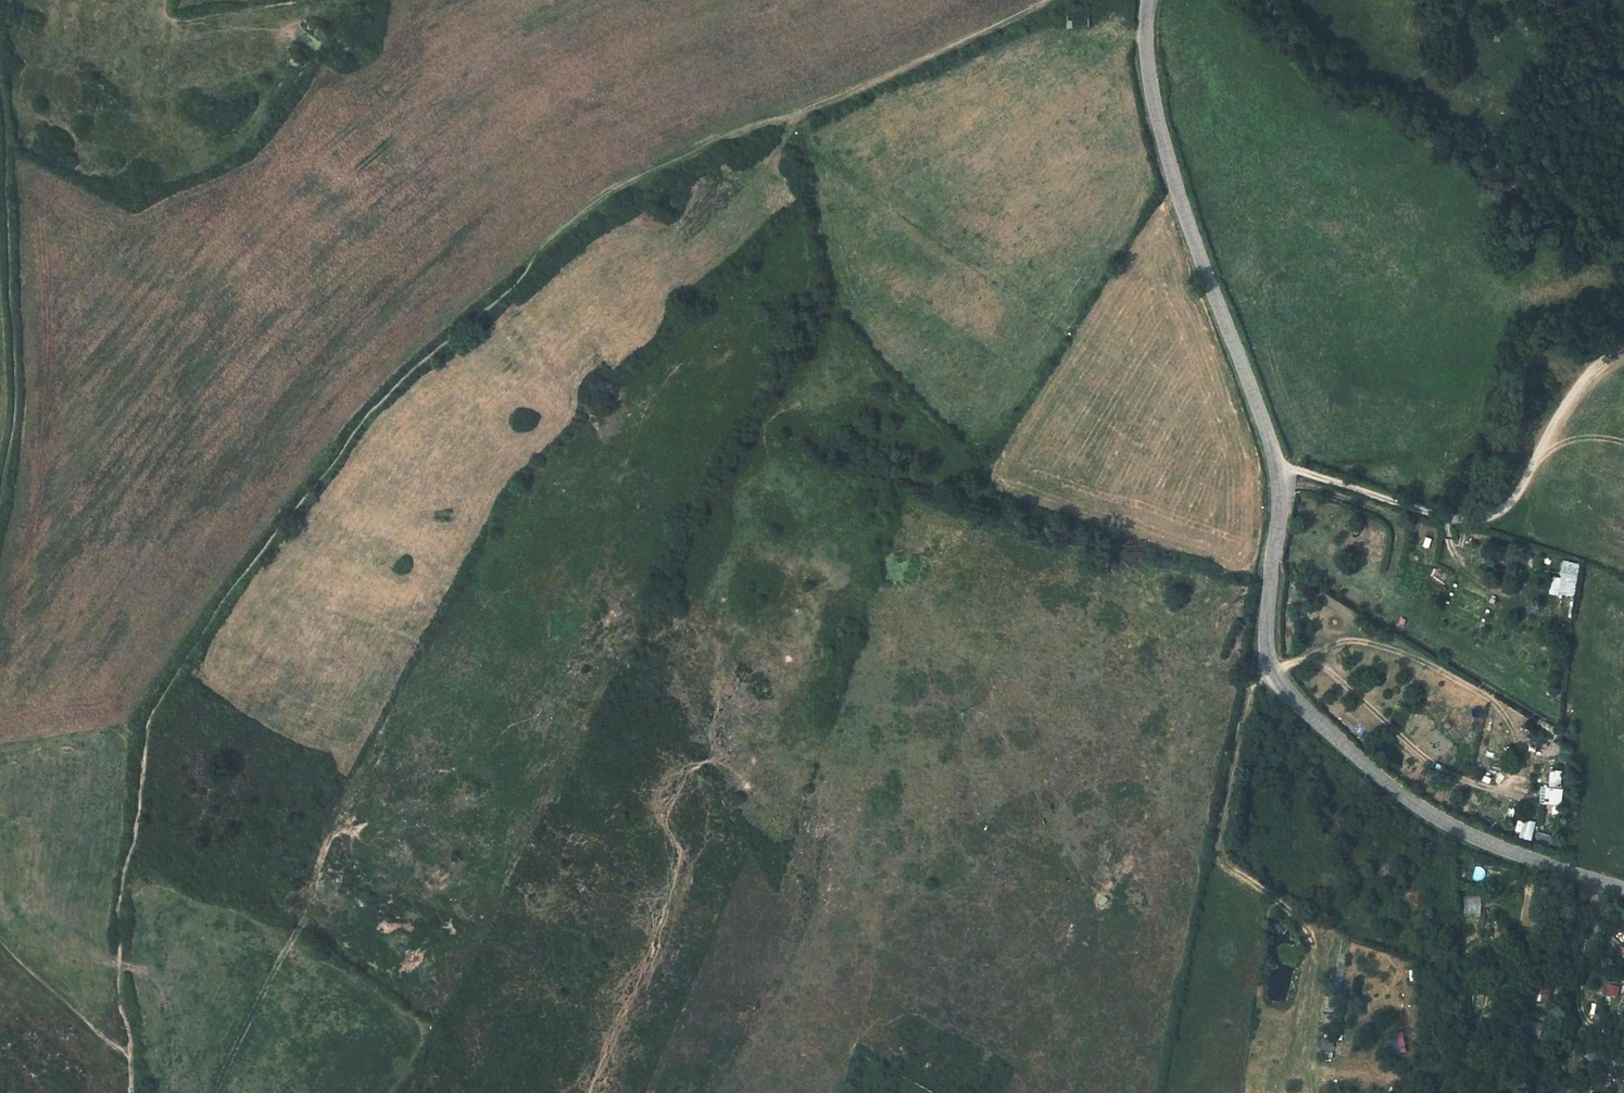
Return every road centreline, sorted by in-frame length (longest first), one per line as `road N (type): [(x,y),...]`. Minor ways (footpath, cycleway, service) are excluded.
road 1 (track): [(132,1068),(124,888),(162,704),(216,614),(372,412),(640,180),(765,116),(920,57),(1038,0)]
road 2 (unclassified): [(1143,0),(1151,80),(1283,475),(1261,647),(1270,677),(1424,815),(1623,894)]
road 3 (track): [(1623,349),(1602,357),(1576,385),(1517,493),(1471,524),(1283,475)]

